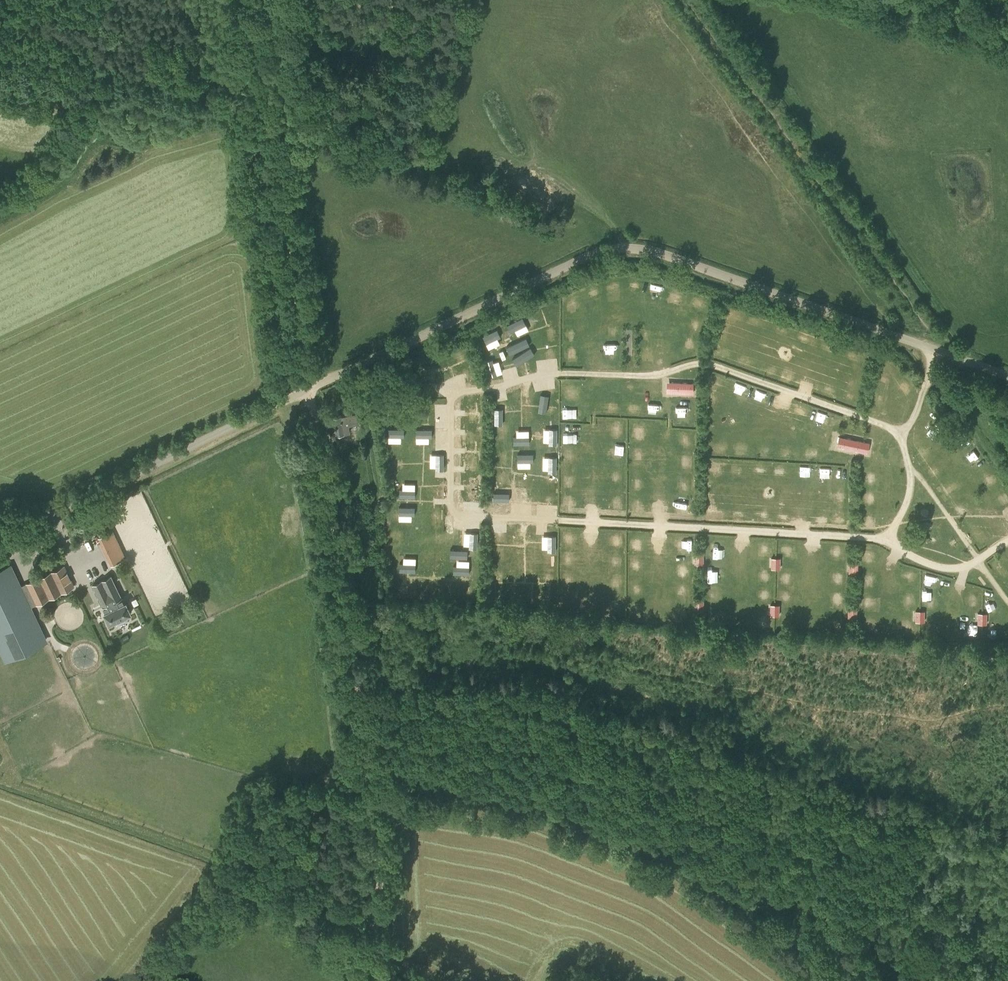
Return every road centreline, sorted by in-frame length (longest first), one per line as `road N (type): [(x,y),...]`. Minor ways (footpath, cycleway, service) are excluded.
road 1 (unclassified): [(0,538),(604,250),(643,249),(1007,375)]
road 2 (track): [(317,425),(369,780),(374,980)]
road 3 (track): [(693,0),(1007,449)]
road 4 (track): [(264,105),(317,425)]
road 5 (track): [(0,19),(71,35),(125,70),(232,107),(264,105)]
road 6 (track): [(376,898),(346,928),(333,928),(217,860)]

